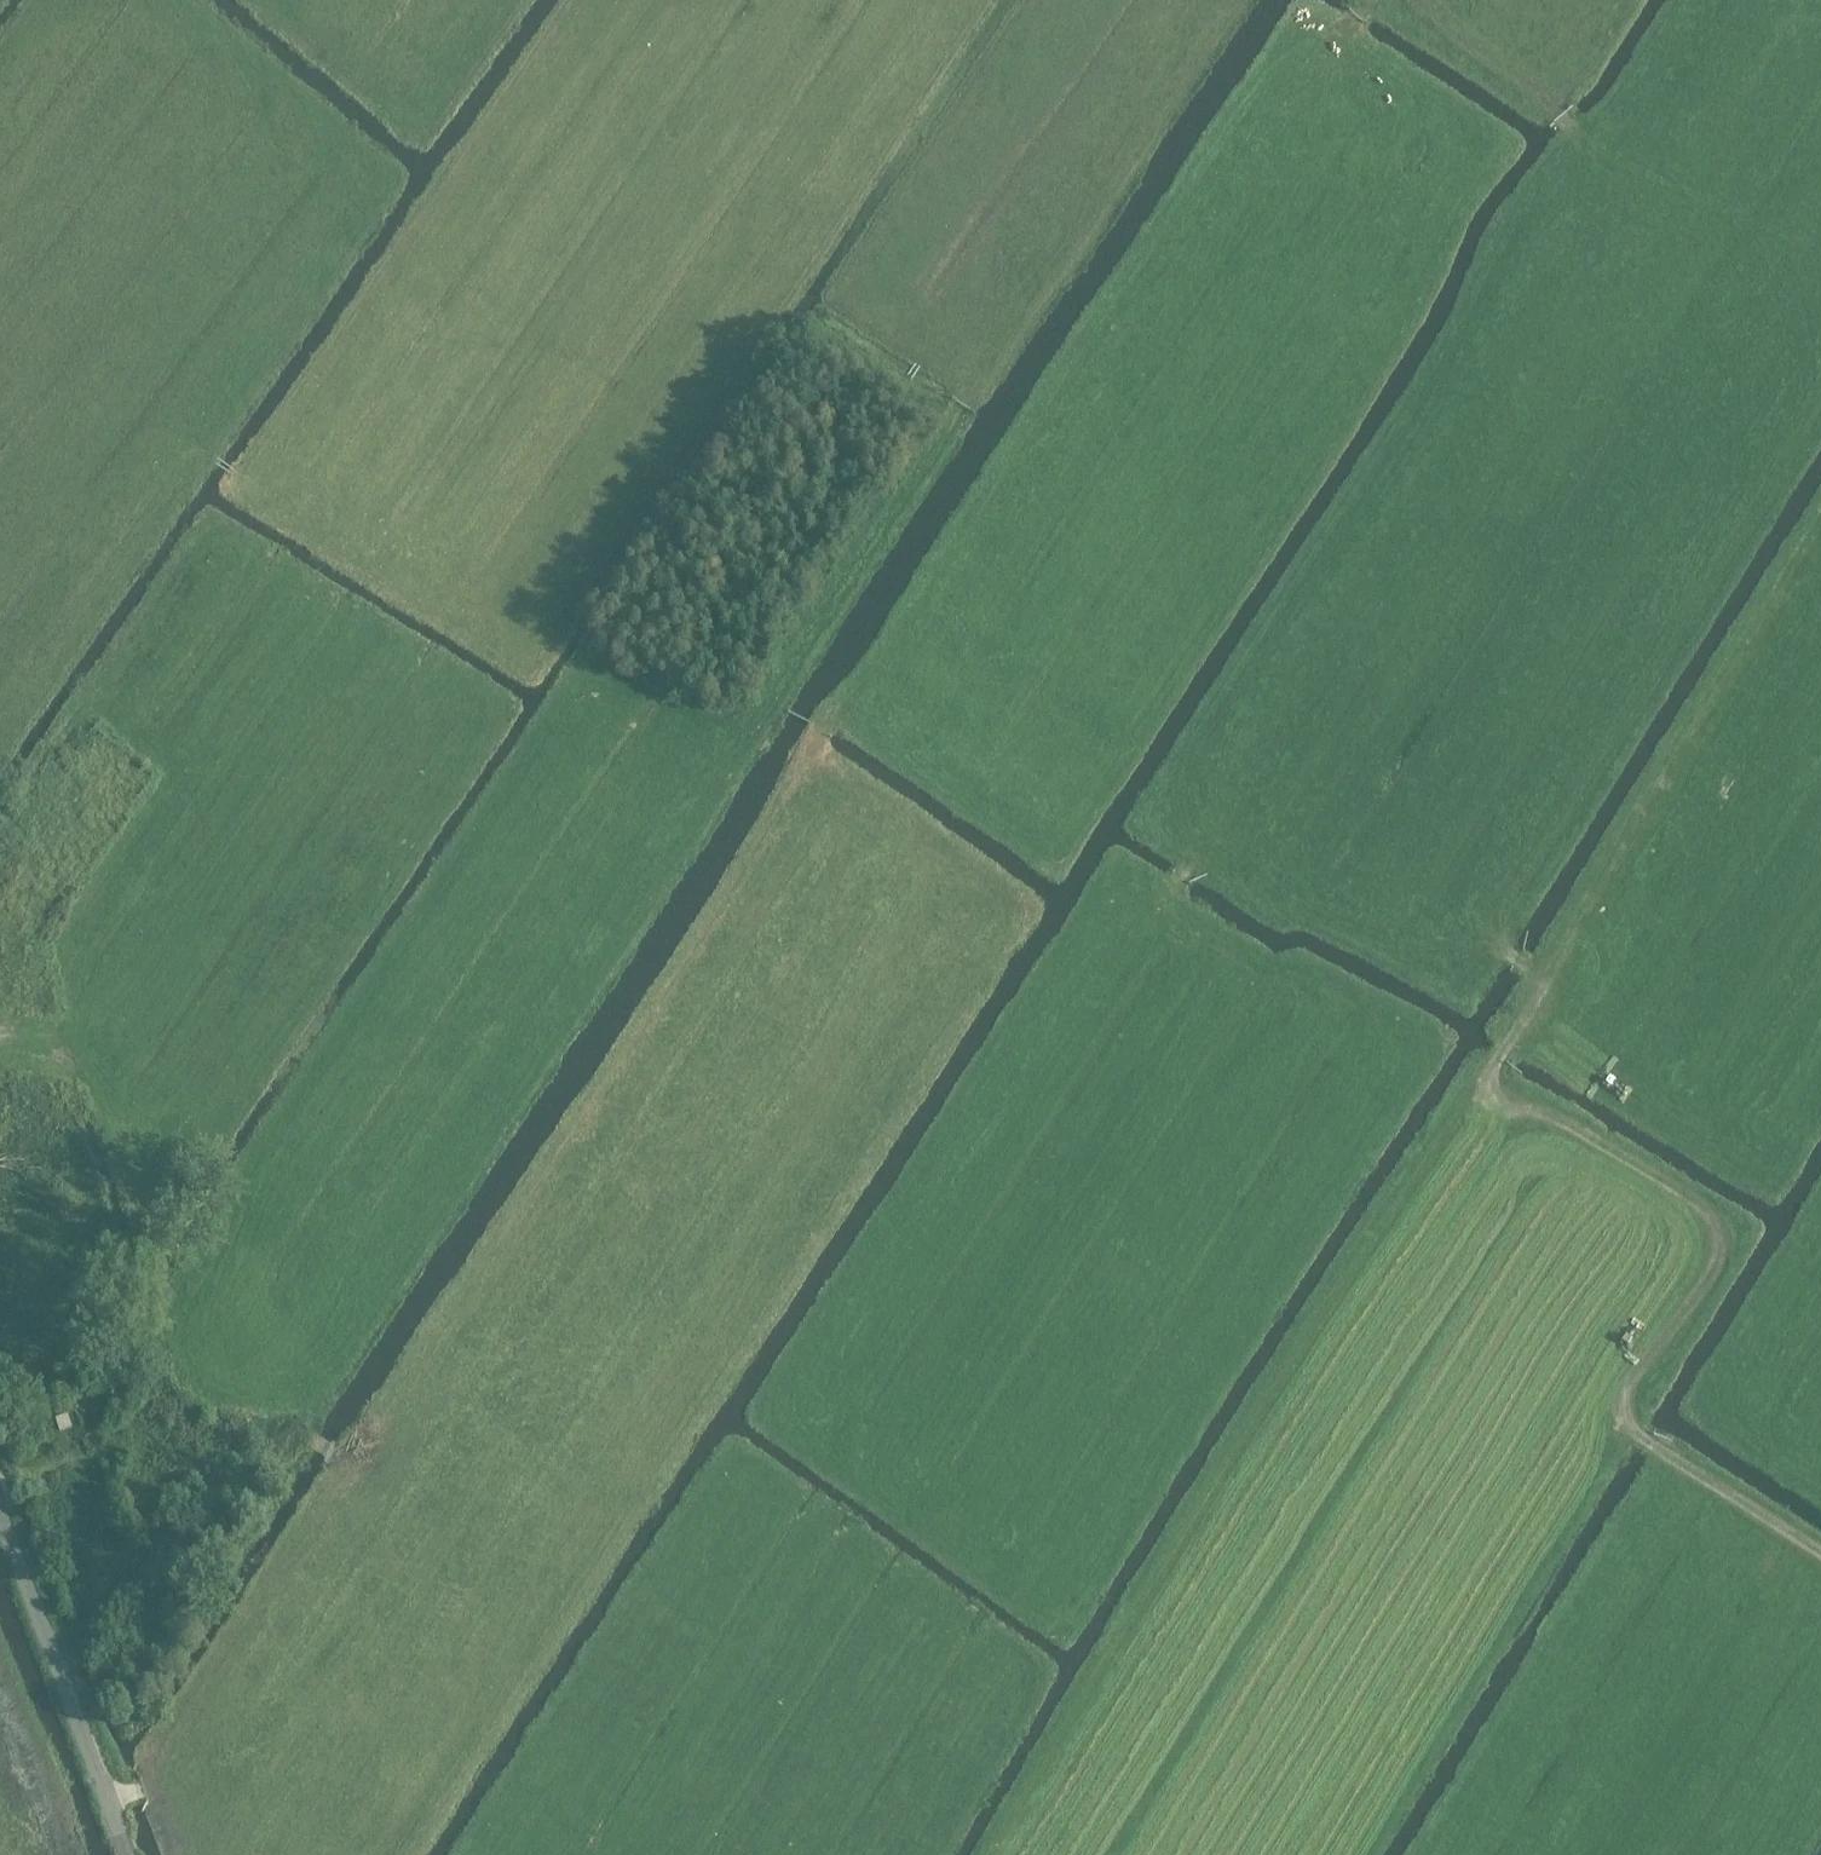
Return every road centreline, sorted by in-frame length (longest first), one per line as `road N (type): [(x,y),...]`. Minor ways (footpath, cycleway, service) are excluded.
road 1 (track): [(1511,711),(1482,935),(1549,983),(1035,1854)]
road 2 (track): [(1490,1084),(1716,1216),(1713,1271),(1620,1412),(1820,1551)]
road 3 (unclassified): [(126,1854),(0,1518)]
road 4 (track): [(1572,207),(1563,118),(1425,0)]

